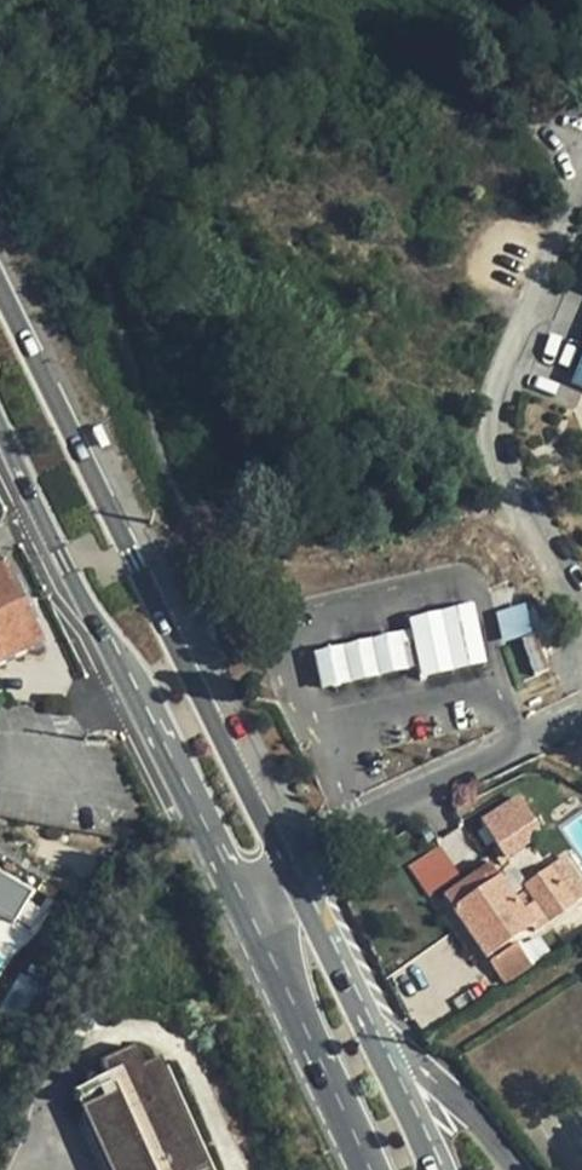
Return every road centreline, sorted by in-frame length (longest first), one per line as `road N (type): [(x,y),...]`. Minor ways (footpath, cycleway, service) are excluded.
road 1 (primary): [(287,871),(0,294)]
road 2 (primary): [(0,421),(234,902)]
road 3 (residential): [(581,724),(287,871)]
road 4 (primary): [(234,902),(361,1169)]
road 5 (residential): [(516,1169),(480,1119),(371,1038)]
road 6 (primary): [(371,1038),(287,871)]
road 7 (primary): [(434,1169),(371,1038)]

